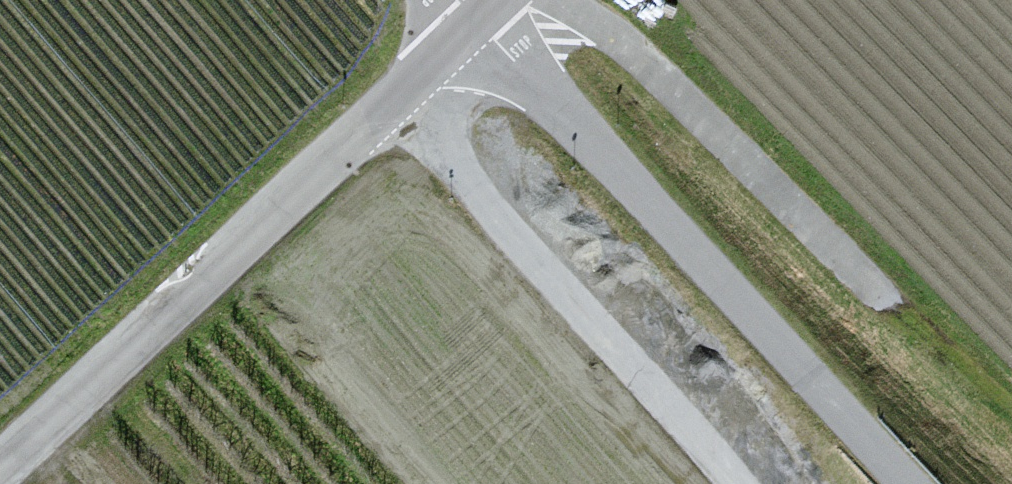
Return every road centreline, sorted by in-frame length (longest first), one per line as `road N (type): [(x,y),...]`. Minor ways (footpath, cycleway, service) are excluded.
road 1 (unclassified): [(476,21),(0,469)]
road 2 (unclassified): [(476,21),(908,483)]
road 3 (track): [(1011,434),(791,198),(573,0)]
road 4 (track): [(402,96),(732,483)]

